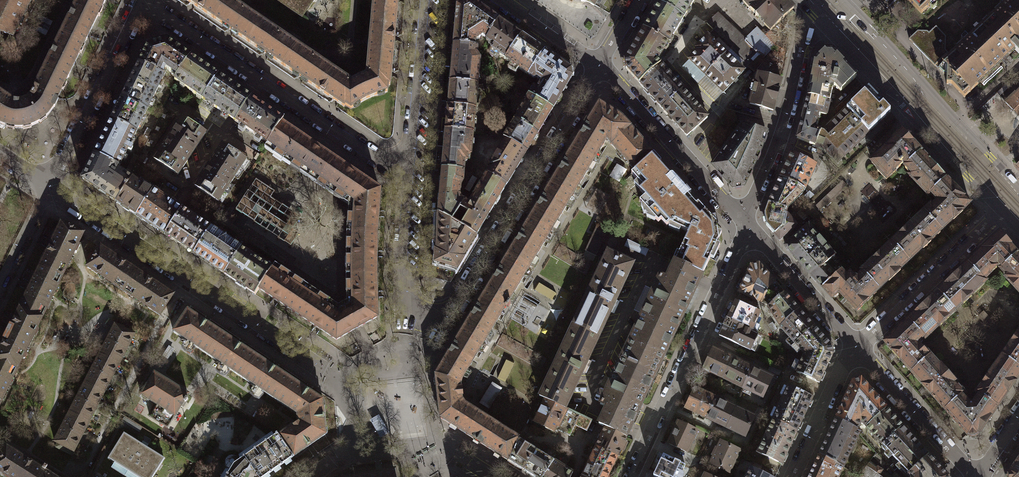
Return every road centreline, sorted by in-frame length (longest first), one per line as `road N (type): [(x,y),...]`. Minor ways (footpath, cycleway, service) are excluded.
road 1 (residential): [(329,372),(48,188)]
road 2 (residential): [(408,179),(141,3)]
road 3 (residential): [(424,318),(440,315),(459,295),(598,64)]
road 4 (residential): [(746,223),(630,476)]
road 5 (tertiary): [(1010,200),(839,21)]
road 6 (residential): [(839,21),(805,39),(746,223)]
road 7 (residential): [(746,223),(598,64)]
road 8 (residential): [(1010,200),(856,348)]
road 9 (residential): [(141,3),(48,188)]
road 10 (residential): [(422,0),(408,179)]
road 11 (residential): [(973,476),(856,348)]
road 12 (residential): [(856,348),(746,223)]
road 13 (residential): [(408,179),(403,296),(424,318)]
road 14 (residential): [(856,348),(792,476)]

